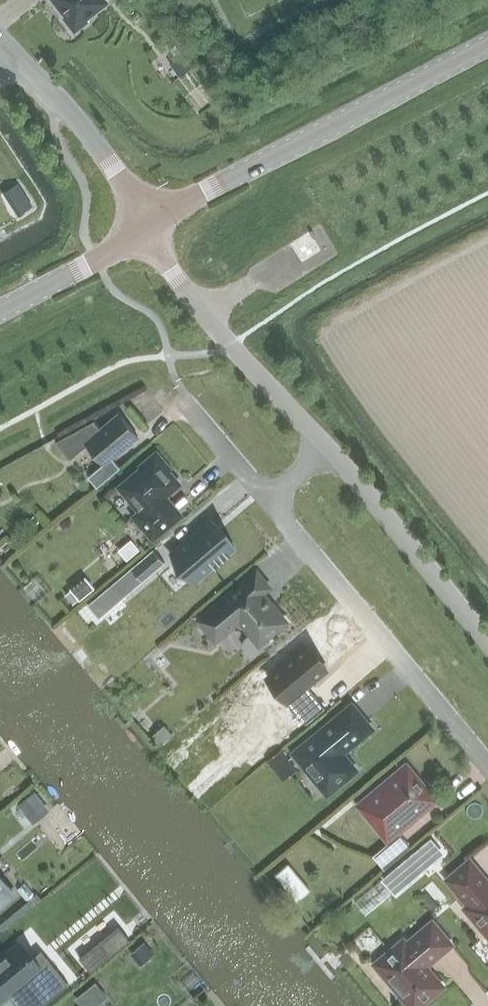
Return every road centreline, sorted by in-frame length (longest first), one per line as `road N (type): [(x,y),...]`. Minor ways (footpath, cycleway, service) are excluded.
road 1 (secondary): [(146,227),(487,42)]
road 2 (residential): [(487,766),(267,501)]
road 3 (unclassified): [(330,448),(173,278),(146,227)]
road 4 (unclassified): [(487,643),(330,448)]
road 5 (unclassified): [(146,227),(101,152),(13,51)]
road 6 (secondary): [(0,311),(146,227)]

